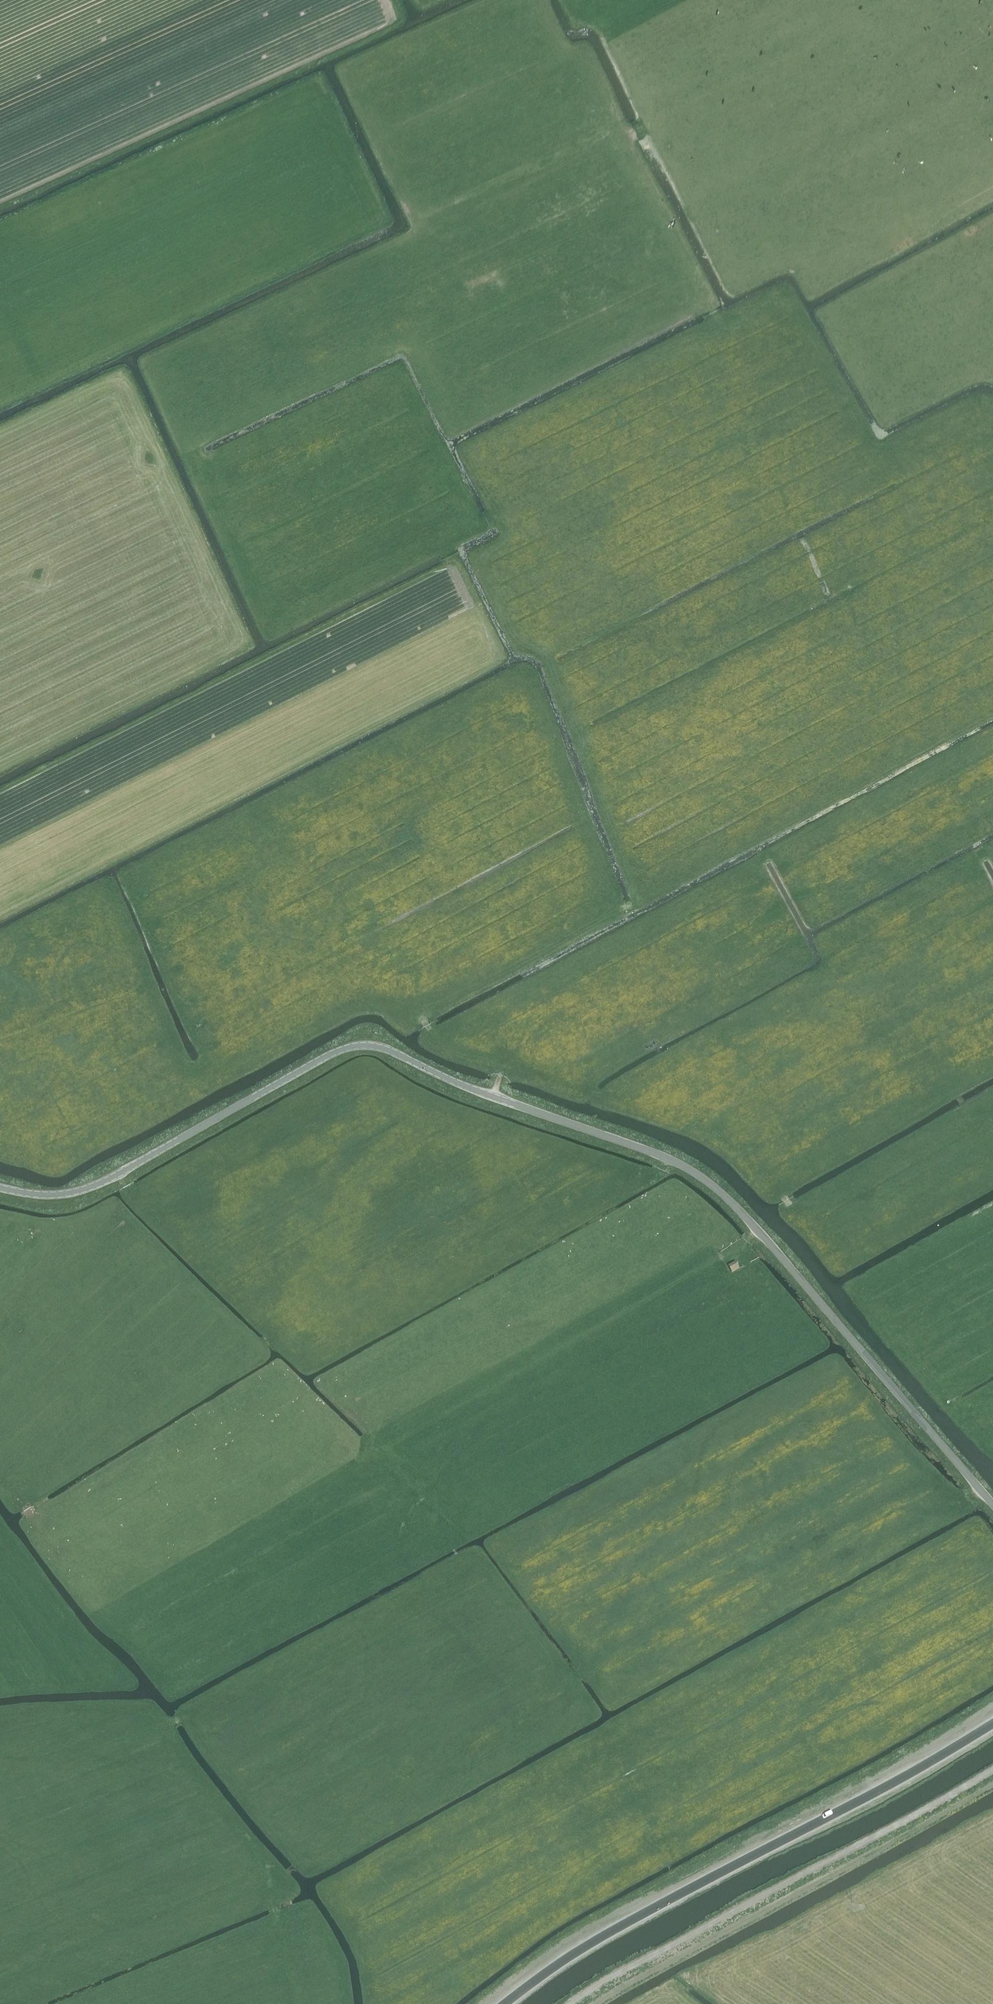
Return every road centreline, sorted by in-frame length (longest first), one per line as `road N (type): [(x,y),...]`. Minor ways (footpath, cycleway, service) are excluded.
road 1 (unclassified): [(992,1503),(712,1184),(686,1166),(385,1048),(344,1048),(78,1192),(0,1188)]
road 2 (unclassified): [(509,2003),(625,1927),(992,1727)]

